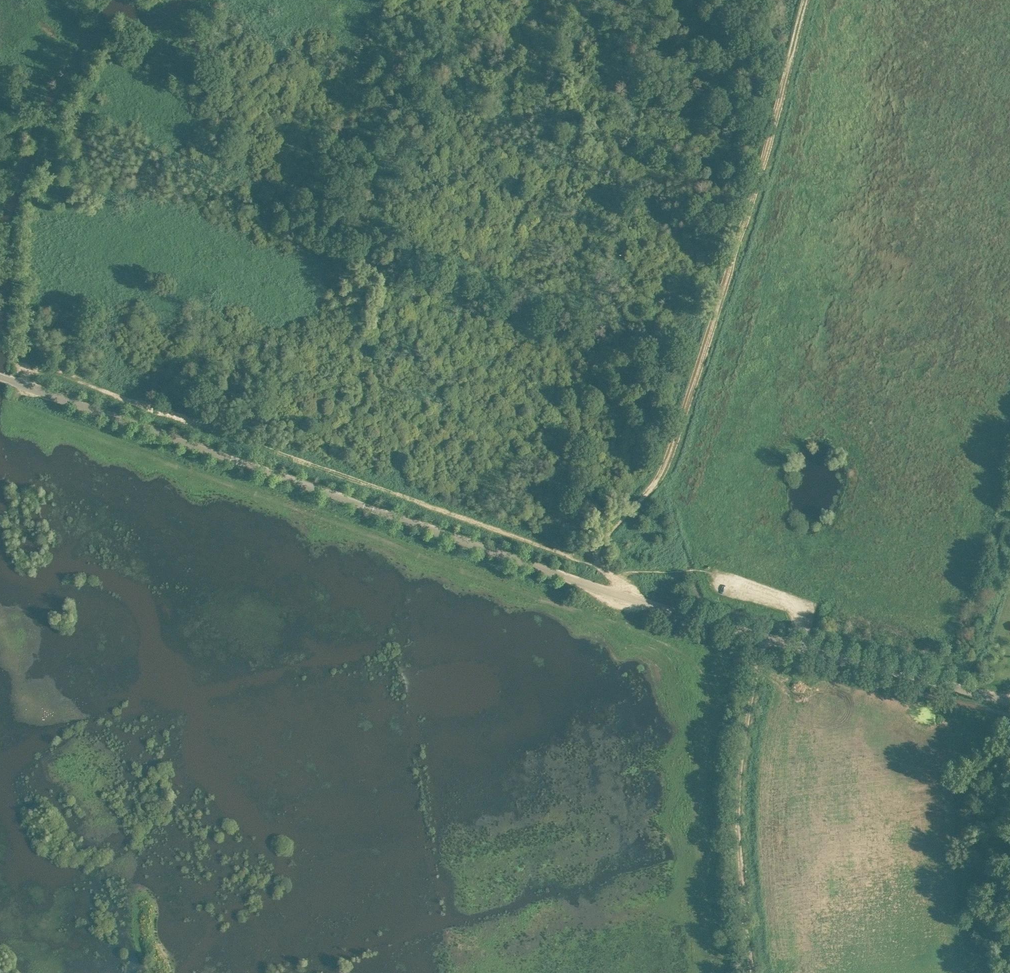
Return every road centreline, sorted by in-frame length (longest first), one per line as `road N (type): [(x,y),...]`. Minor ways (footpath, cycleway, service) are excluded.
road 1 (unclassified): [(1009,701),(634,601),(0,377)]
road 2 (track): [(805,0),(744,227),(667,461),(600,544),(596,560)]
road 3 (track): [(766,637),(738,787),(752,972)]

